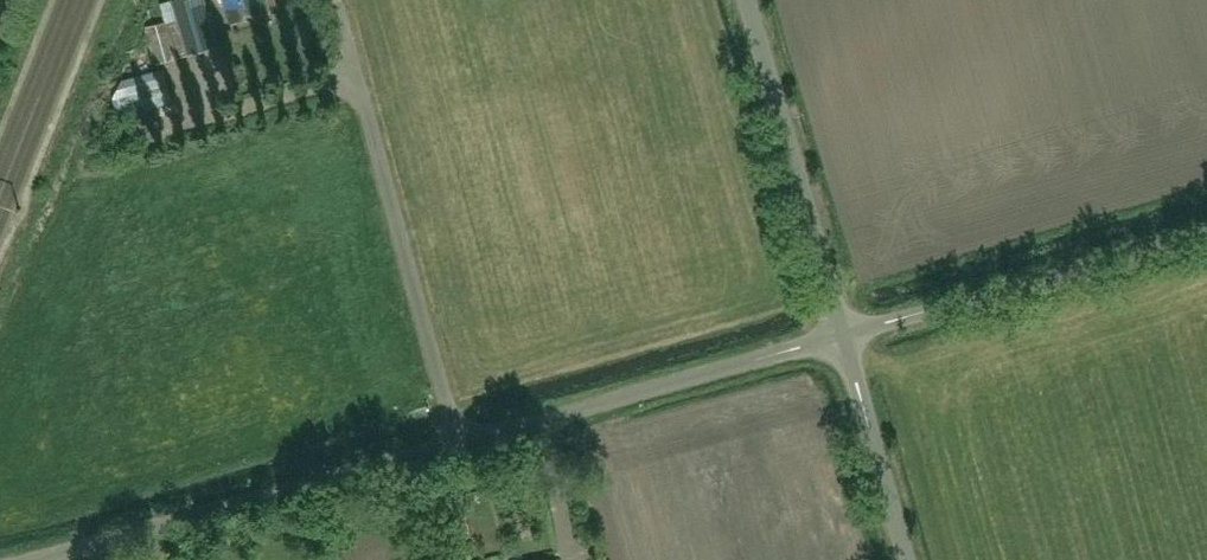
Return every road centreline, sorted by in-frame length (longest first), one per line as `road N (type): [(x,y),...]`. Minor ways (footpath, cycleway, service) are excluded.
road 1 (unclassified): [(844,334),(38,559)]
road 2 (unclassified): [(844,334),(1206,232)]
road 3 (unclassified): [(844,334),(748,0)]
road 4 (unclassified): [(907,559),(844,334)]

